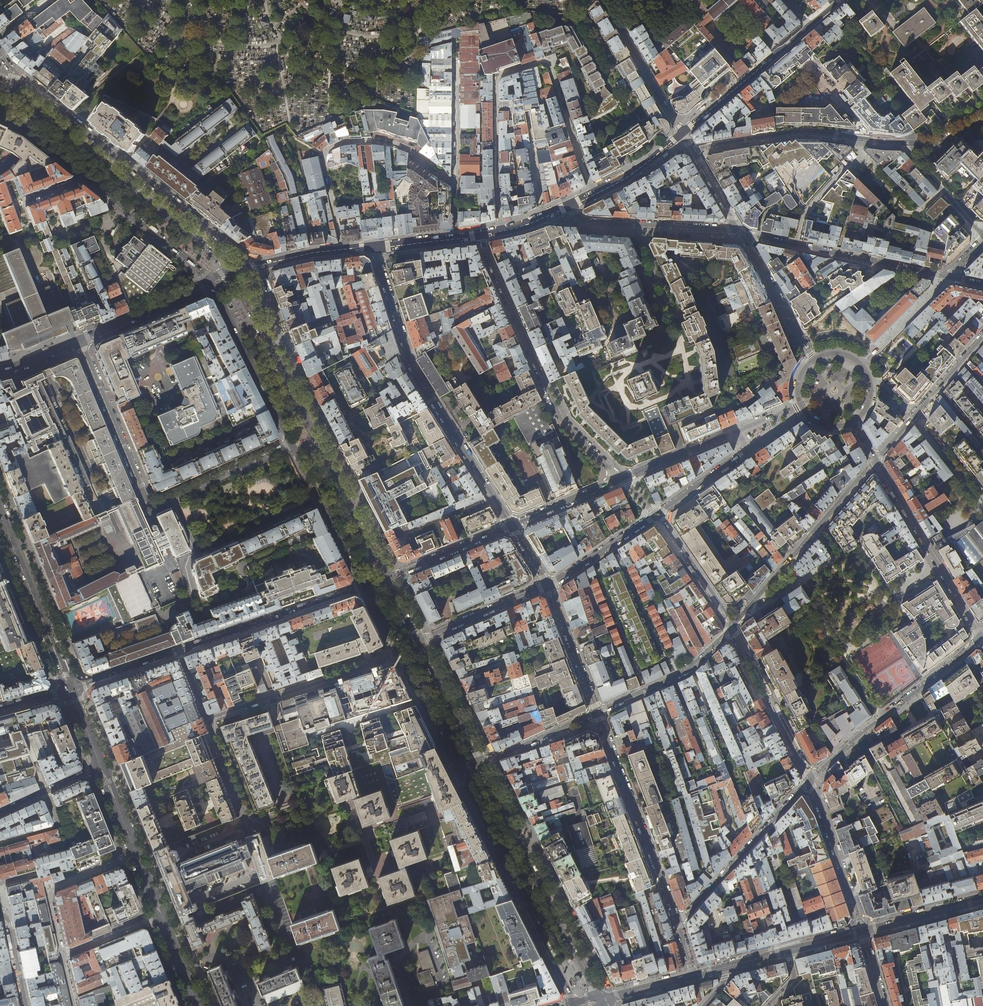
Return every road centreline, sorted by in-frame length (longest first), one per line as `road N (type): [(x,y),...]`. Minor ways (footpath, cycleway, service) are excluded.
road 1 (residential): [(595,195),(549,59),(495,78),(502,231)]
road 2 (primary): [(385,578),(235,273)]
road 3 (residential): [(375,247),(412,370),(511,526)]
road 4 (residential): [(622,479),(561,421),(482,235)]
road 5 (primary): [(602,1001),(480,764)]
road 6 (primary): [(235,273),(36,110)]
road 7 (primary): [(459,774),(573,1002)]
road 8 (primary): [(23,128),(211,284)]
road 9 (residential): [(455,186),(404,148),(333,146),(323,158),(342,249)]
road 10 (residential): [(598,713),(678,920)]
road 11 (residential): [(810,779),(979,637)]
road 12 (residential): [(732,627),(875,460)]
road 13 (residential): [(948,277),(742,233)]
road 14 (residential): [(900,142),(789,133),(692,149)]
road 15 (residential): [(682,133),(839,0)]
road 16 (residential): [(875,460),(979,637)]
road 17 (residential): [(400,656),(207,719)]
road 18 (unclassified): [(41,358),(101,497),(114,502),(143,491)]
road 19 (residential): [(180,651),(365,586)]
road 20 (residential): [(678,920),(810,779)]
road 21 (secondary): [(70,689),(0,515)]
road 22 (residential): [(742,233),(583,221),(572,205)]
road 23 (primary): [(211,284),(292,443)]
road 24 (residential): [(810,779),(732,627)]
road 25 (residential): [(292,443),(157,504),(143,491)]
road 26 (residential): [(875,460),(982,335)]
road 27 (residential): [(143,491),(80,341)]
road 28 (residential): [(732,627),(688,671),(598,713)]
road 29 (residential): [(863,931),(810,779)]
road 30 (primary): [(292,443),(365,586)]
road 31 (residential): [(136,855),(52,888),(63,955)]
road 32 (residential): [(682,133),(605,0)]
road 33 (residential): [(455,186),(456,40)]
road 34 (residential): [(548,585),(417,642)]
road 35 (tertiary): [(211,284),(80,341)]
road 36 (residential): [(598,713),(548,585)]
road 37 (primary): [(480,764),(417,642)]
road 38 (residential): [(385,578),(511,526)]
road 39 (residential): [(732,627),(658,515)]
road 40 (primary): [(400,656),(459,774)]
road 41 (residential): [(658,515),(548,585)]
road 42 (residential): [(598,713),(480,764)]
road 43 (residential): [(900,142),(982,237)]
road 44 (tertiary): [(982,900),(863,931)]
road 45 (residential): [(207,719),(247,820),(260,826)]
road 46 (residential): [(622,479),(735,432)]

